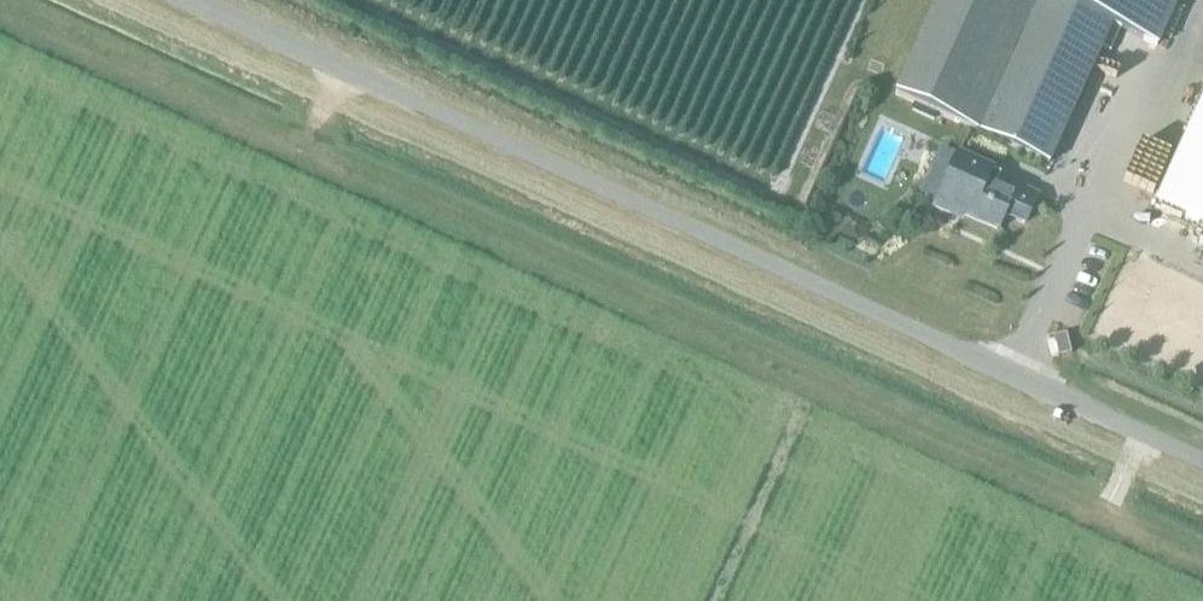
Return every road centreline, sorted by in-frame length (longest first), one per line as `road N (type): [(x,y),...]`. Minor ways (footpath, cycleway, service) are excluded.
road 1 (unclassified): [(1202,456),(188,0)]

